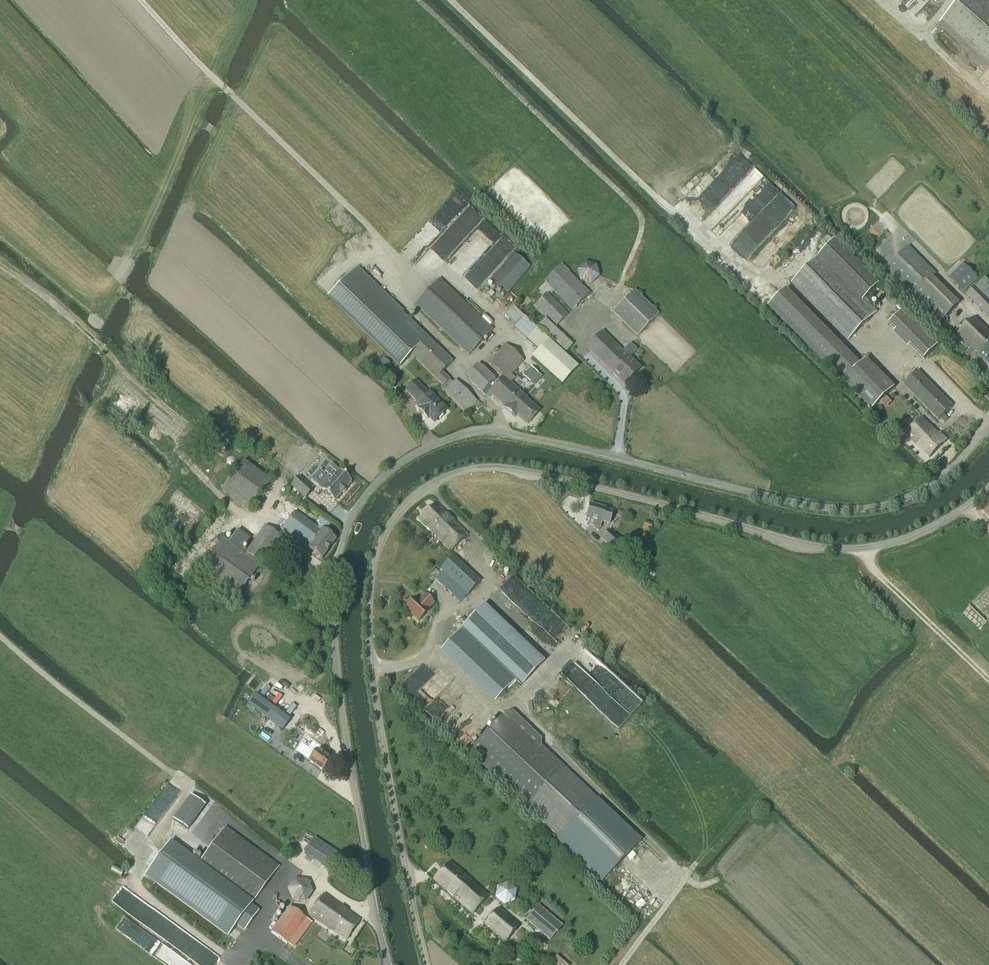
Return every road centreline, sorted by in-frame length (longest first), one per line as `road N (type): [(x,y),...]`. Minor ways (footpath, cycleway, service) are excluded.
road 1 (unclassified): [(389,964),(344,731),(333,592),(350,518),(383,475),(454,434),(503,431),(798,503),(862,509),(901,500),(947,474),(988,424)]
road 2 (unclassified): [(427,964),(377,706),(370,623),(377,554),(420,493),(459,472),(510,469),(847,549),(914,536),(988,489)]
road 3 (track): [(850,352),(774,276),(719,253),(687,229),(452,0)]
road 4 (track): [(455,373),(455,354),(407,303),(394,254),(141,0)]
road 5 (track): [(577,347),(621,283),(639,215),(418,0)]
road 6 (track): [(622,964),(678,873),(510,703),(486,704),(429,652)]
road 7 (track): [(302,868),(279,860),(0,635)]
road 8 (track): [(263,516),(237,509),(184,455),(161,403),(0,266)]

